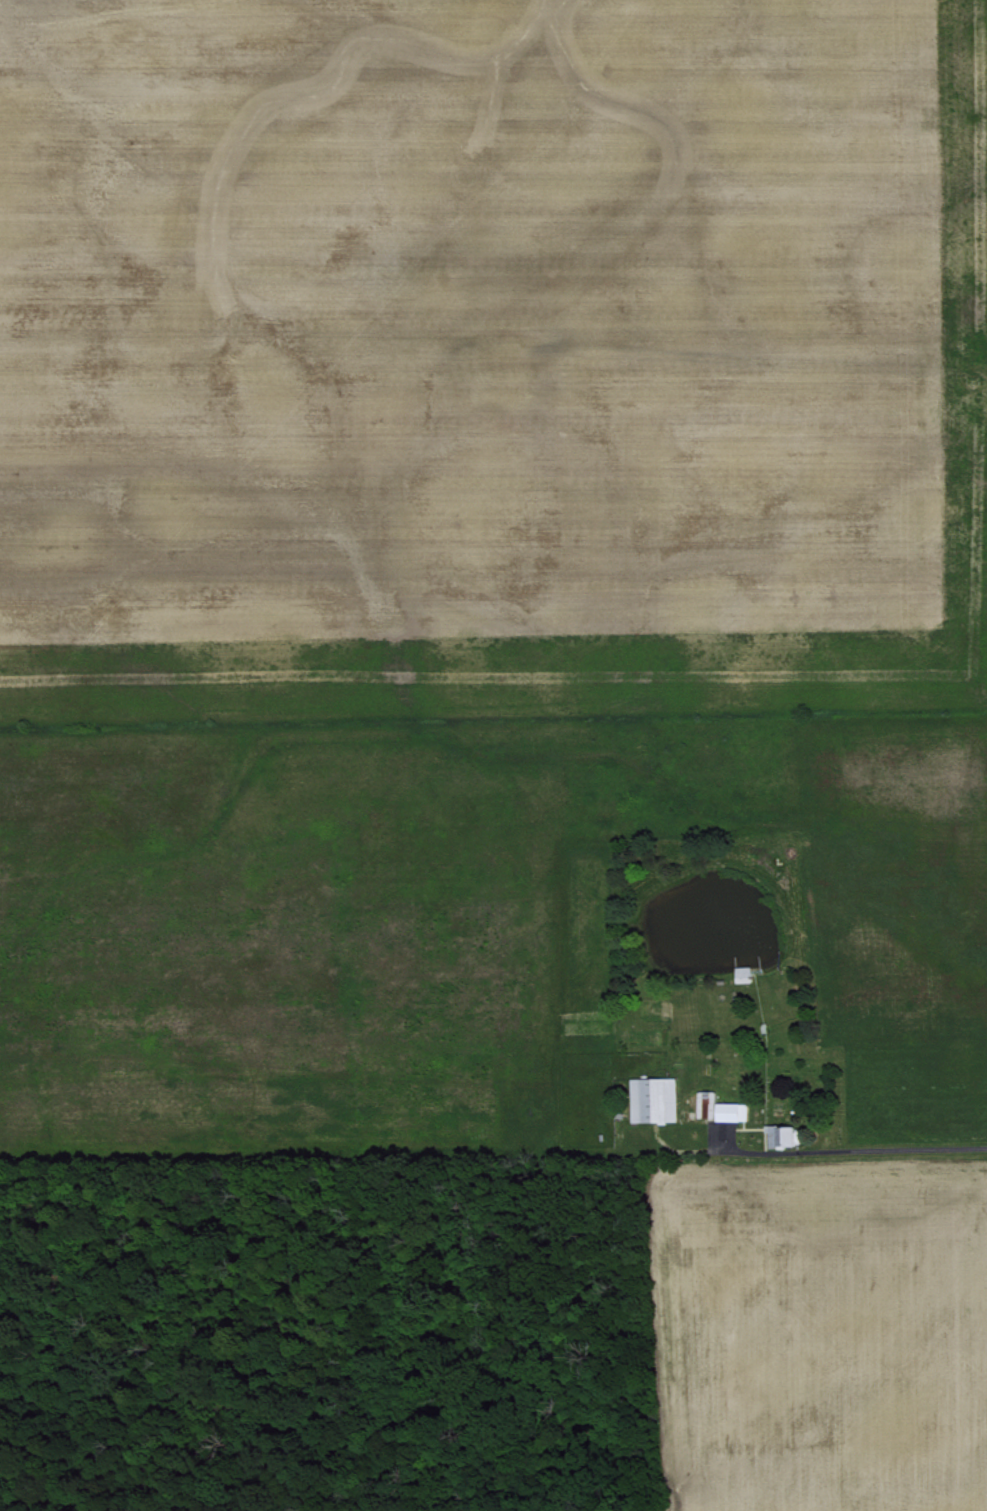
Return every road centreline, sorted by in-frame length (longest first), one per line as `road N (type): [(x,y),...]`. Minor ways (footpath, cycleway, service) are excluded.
road 1 (residential): [(986,1152),(756,1156),(733,1135)]

